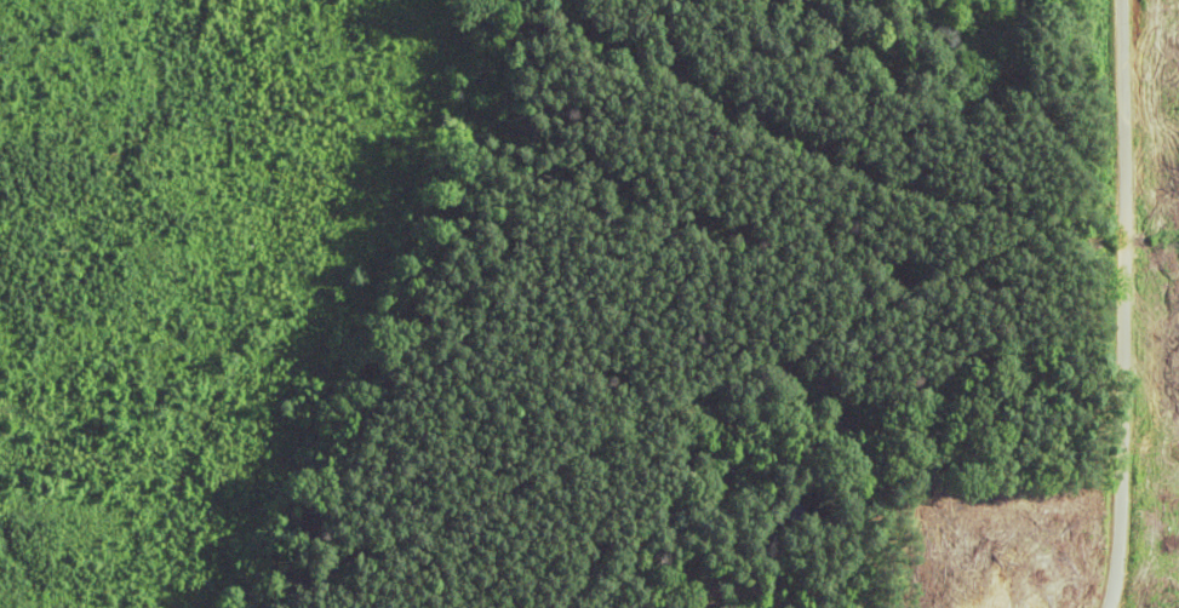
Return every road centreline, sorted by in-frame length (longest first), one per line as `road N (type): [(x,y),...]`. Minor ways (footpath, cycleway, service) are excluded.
road 1 (residential): [(1114,607),(1118,0)]

